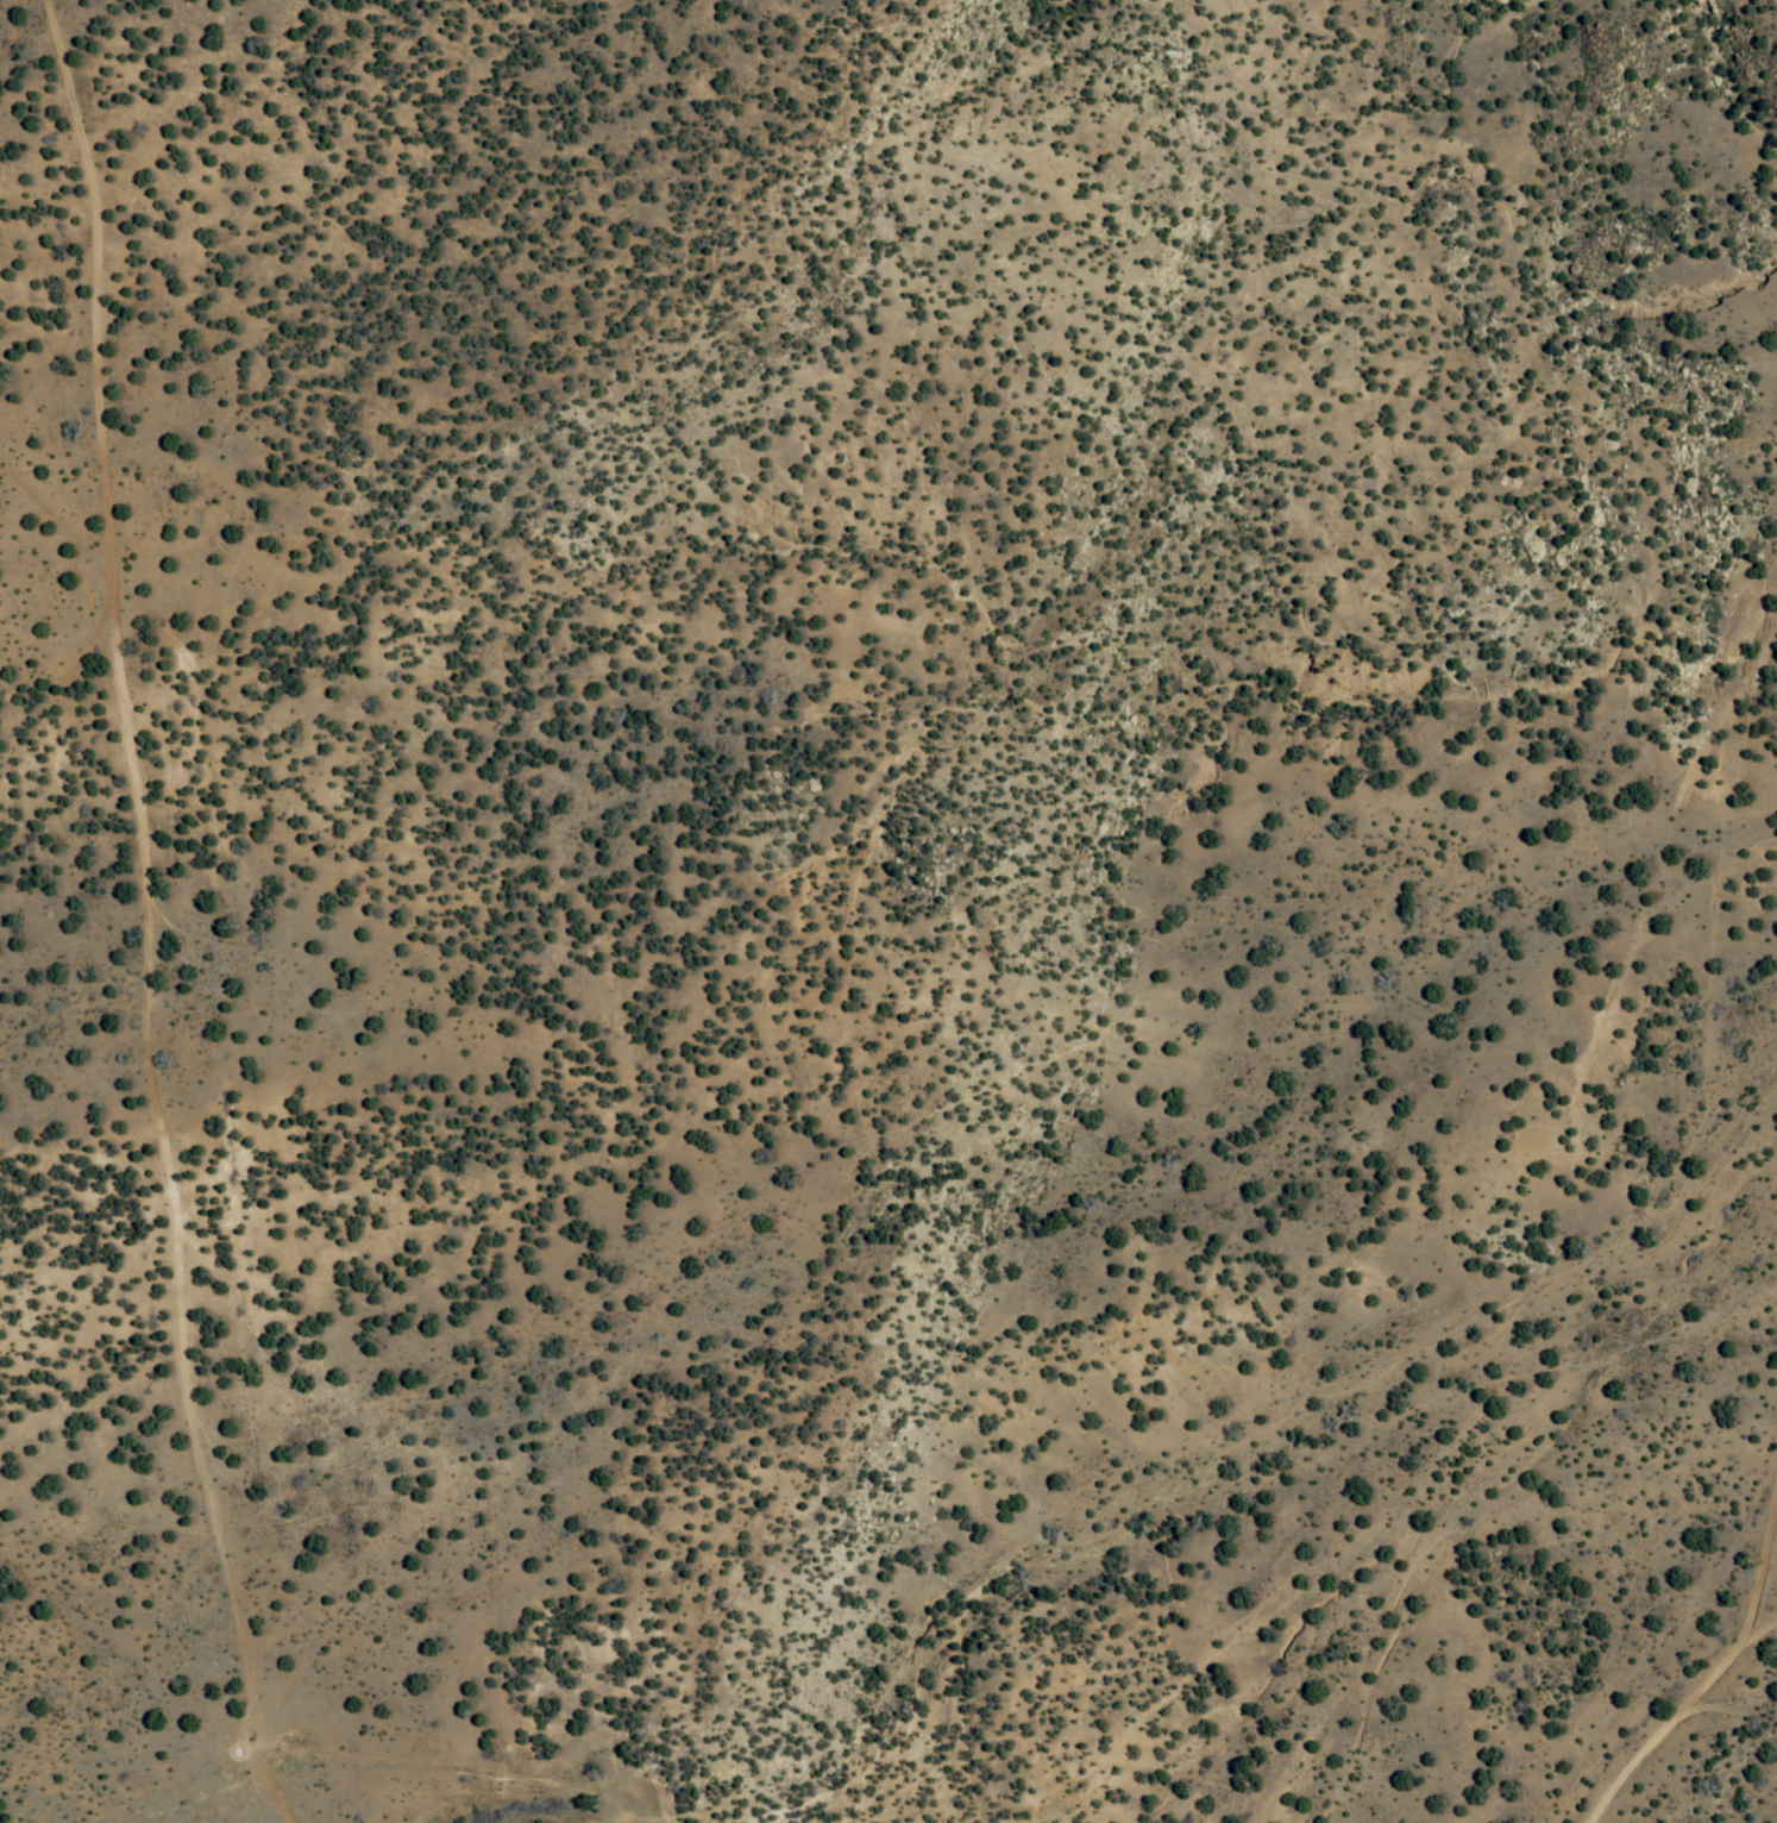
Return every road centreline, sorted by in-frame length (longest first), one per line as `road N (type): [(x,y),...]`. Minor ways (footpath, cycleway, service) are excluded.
road 1 (residential): [(1636,1822),(1739,1645),(1776,1608)]

